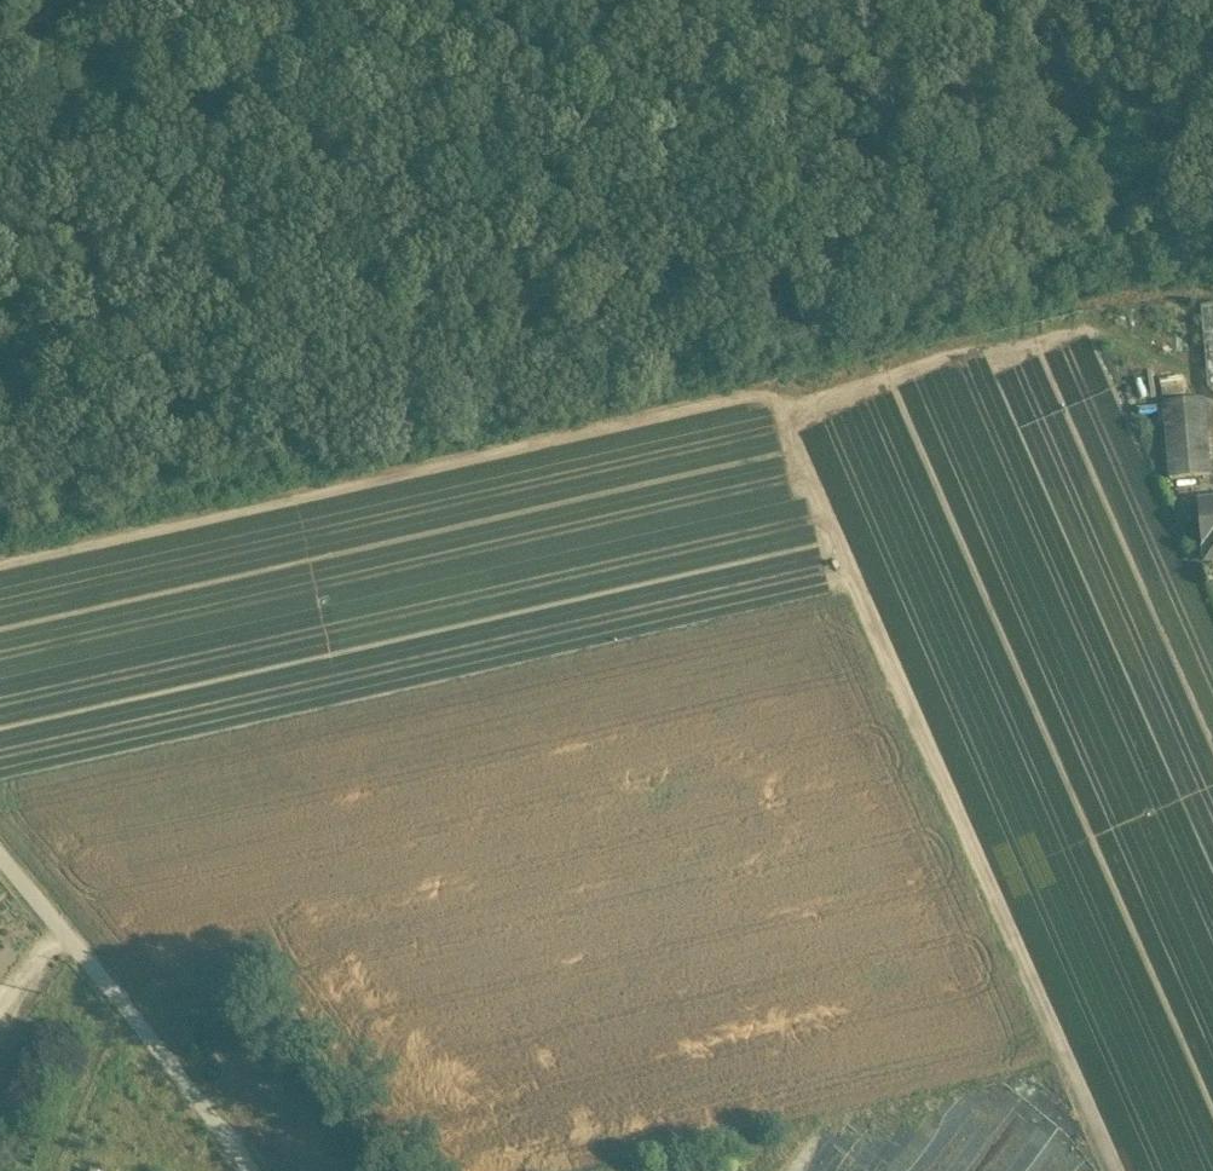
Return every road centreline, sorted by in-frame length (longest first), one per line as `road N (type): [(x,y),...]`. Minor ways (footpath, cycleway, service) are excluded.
road 1 (unclassified): [(253,1170),(0,854)]

